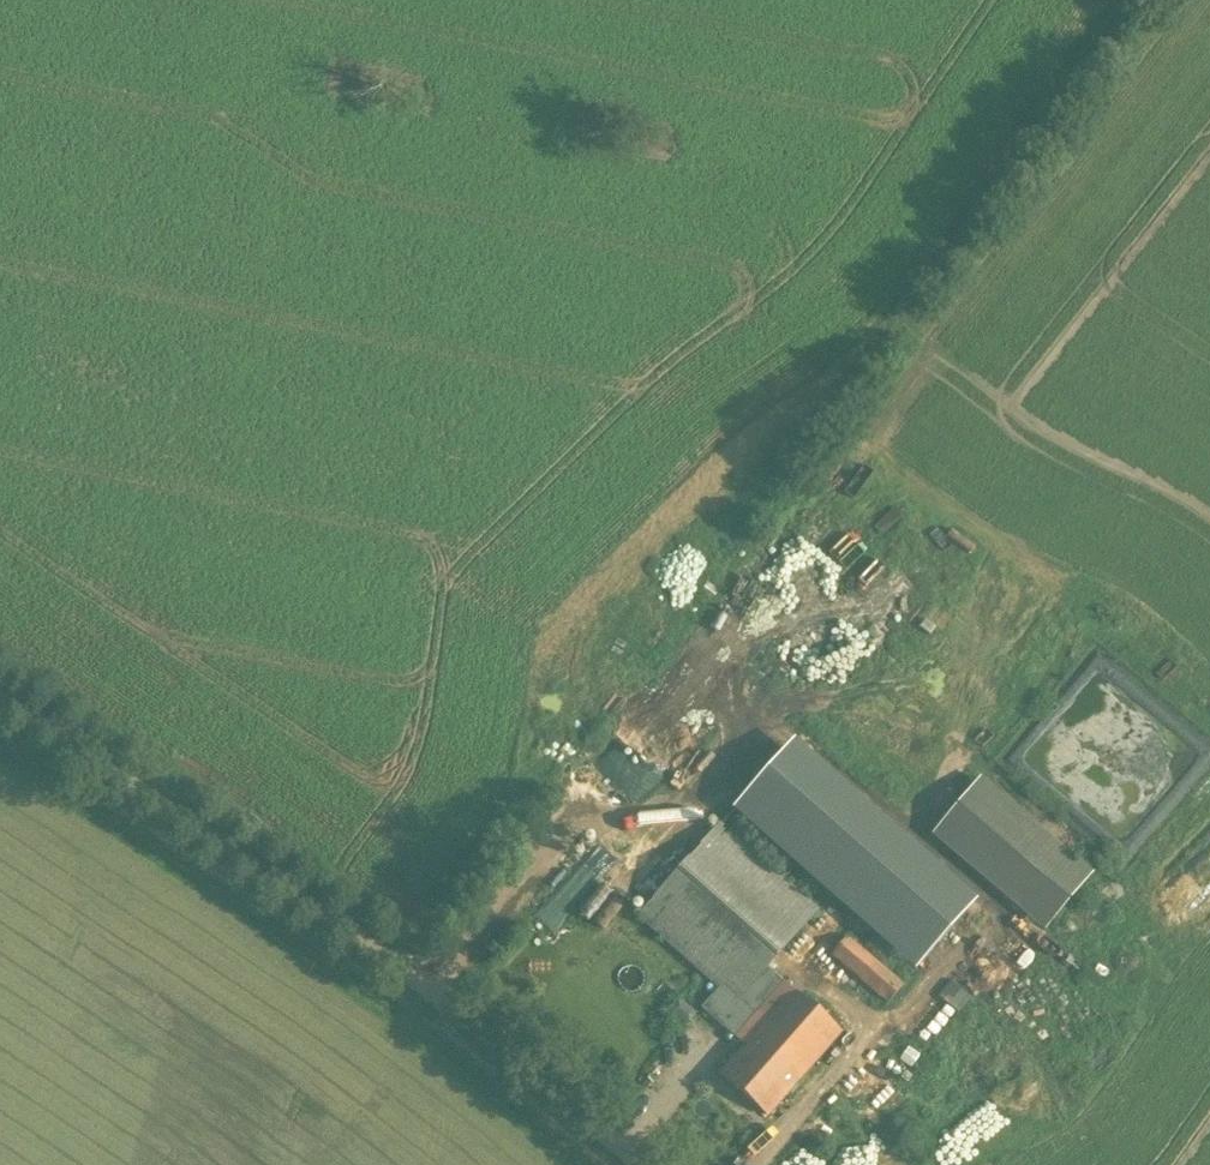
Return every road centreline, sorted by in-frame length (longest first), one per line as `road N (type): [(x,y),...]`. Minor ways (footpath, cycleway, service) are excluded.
road 1 (unclassified): [(638,1164),(381,959),(0,702)]

